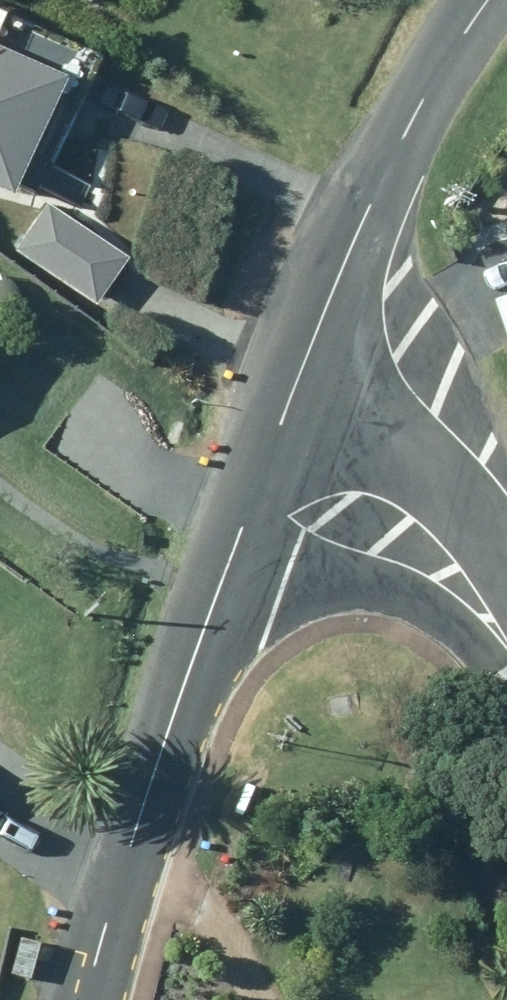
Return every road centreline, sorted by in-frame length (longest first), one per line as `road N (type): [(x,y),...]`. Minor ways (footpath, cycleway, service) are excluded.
road 1 (unclassified): [(74,999),(227,556)]
road 2 (unclassified): [(287,394),(433,72),(488,0)]
road 3 (residential): [(506,683),(441,615),(227,556)]
road 4 (residential): [(287,394),(393,436),(482,531),(506,598)]
road 5 (unclassified): [(227,556),(287,394)]

